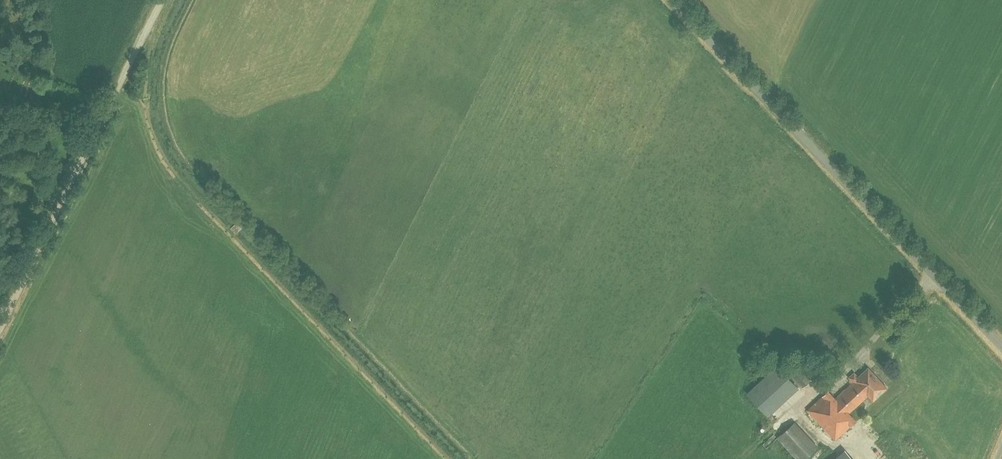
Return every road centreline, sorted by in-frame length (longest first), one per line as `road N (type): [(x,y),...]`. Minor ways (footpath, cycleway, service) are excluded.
road 1 (unclassified): [(1001,346),(673,0)]
road 2 (track): [(160,0),(0,318)]

